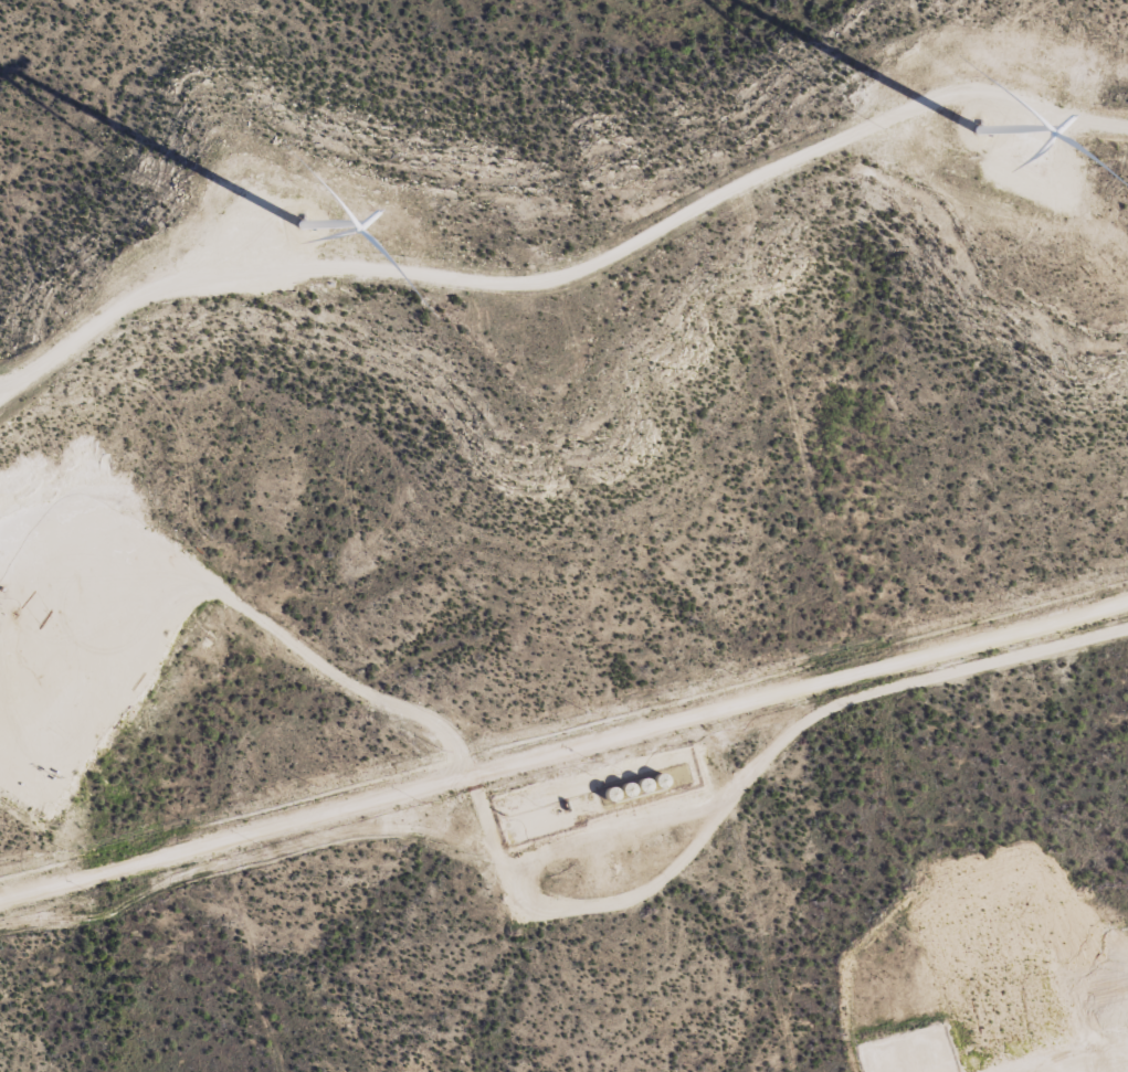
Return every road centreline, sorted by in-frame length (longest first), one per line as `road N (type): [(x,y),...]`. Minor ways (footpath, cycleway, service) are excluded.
road 1 (track): [(1127,558),(1020,601),(0,884)]

